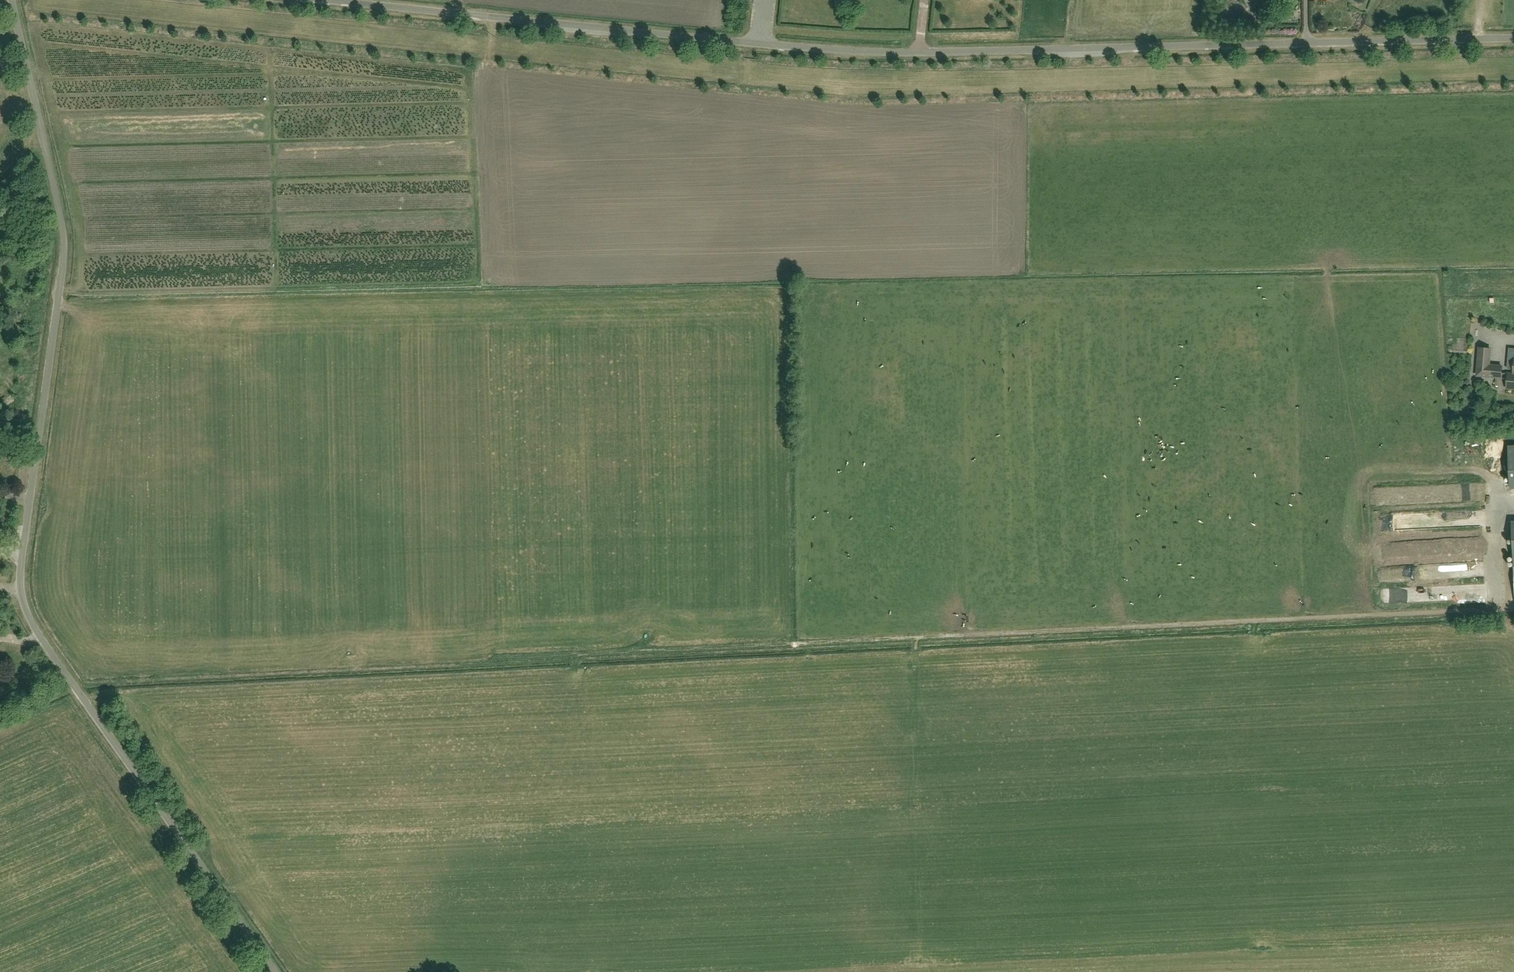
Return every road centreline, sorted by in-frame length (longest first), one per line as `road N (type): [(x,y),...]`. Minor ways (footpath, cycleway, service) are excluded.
road 1 (unclassified): [(1513,38),(890,55),(322,0)]
road 2 (unclassified): [(276,971),(27,611),(24,556),(64,256),(12,0)]

